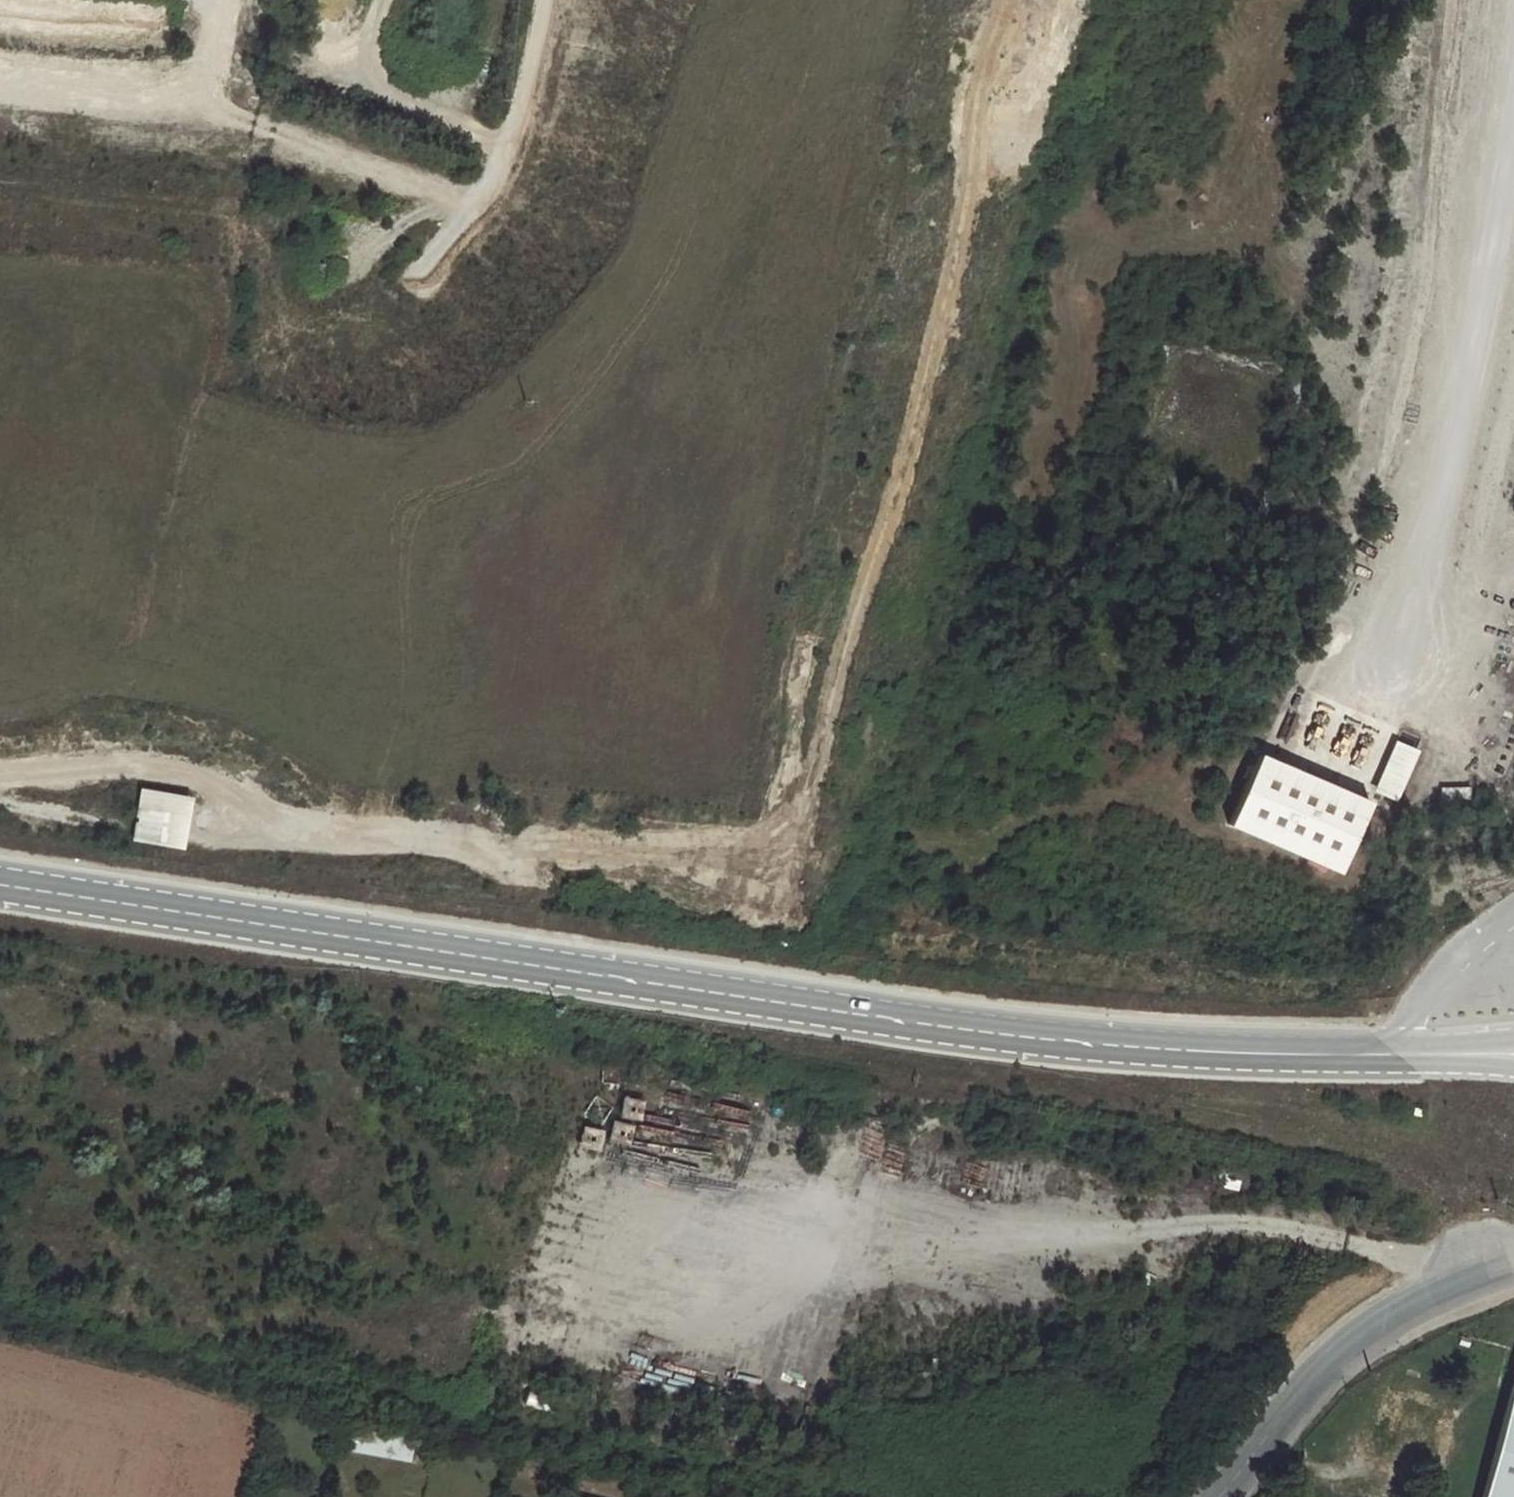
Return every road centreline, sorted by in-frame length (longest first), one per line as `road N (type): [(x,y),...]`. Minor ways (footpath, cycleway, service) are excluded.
road 1 (secondary): [(0,887),(841,1014),(1166,1051),(1399,1052)]
road 2 (unclassified): [(211,676),(302,437),(521,155)]
road 3 (unclassified): [(492,857),(442,835),(319,834),(264,813),(214,756),(211,676)]
road 4 (unclassified): [(1513,1265),(1408,1308),(1338,1354),(1216,1496)]
road 5 (unclassified): [(0,783),(33,783),(115,753),(211,676)]

